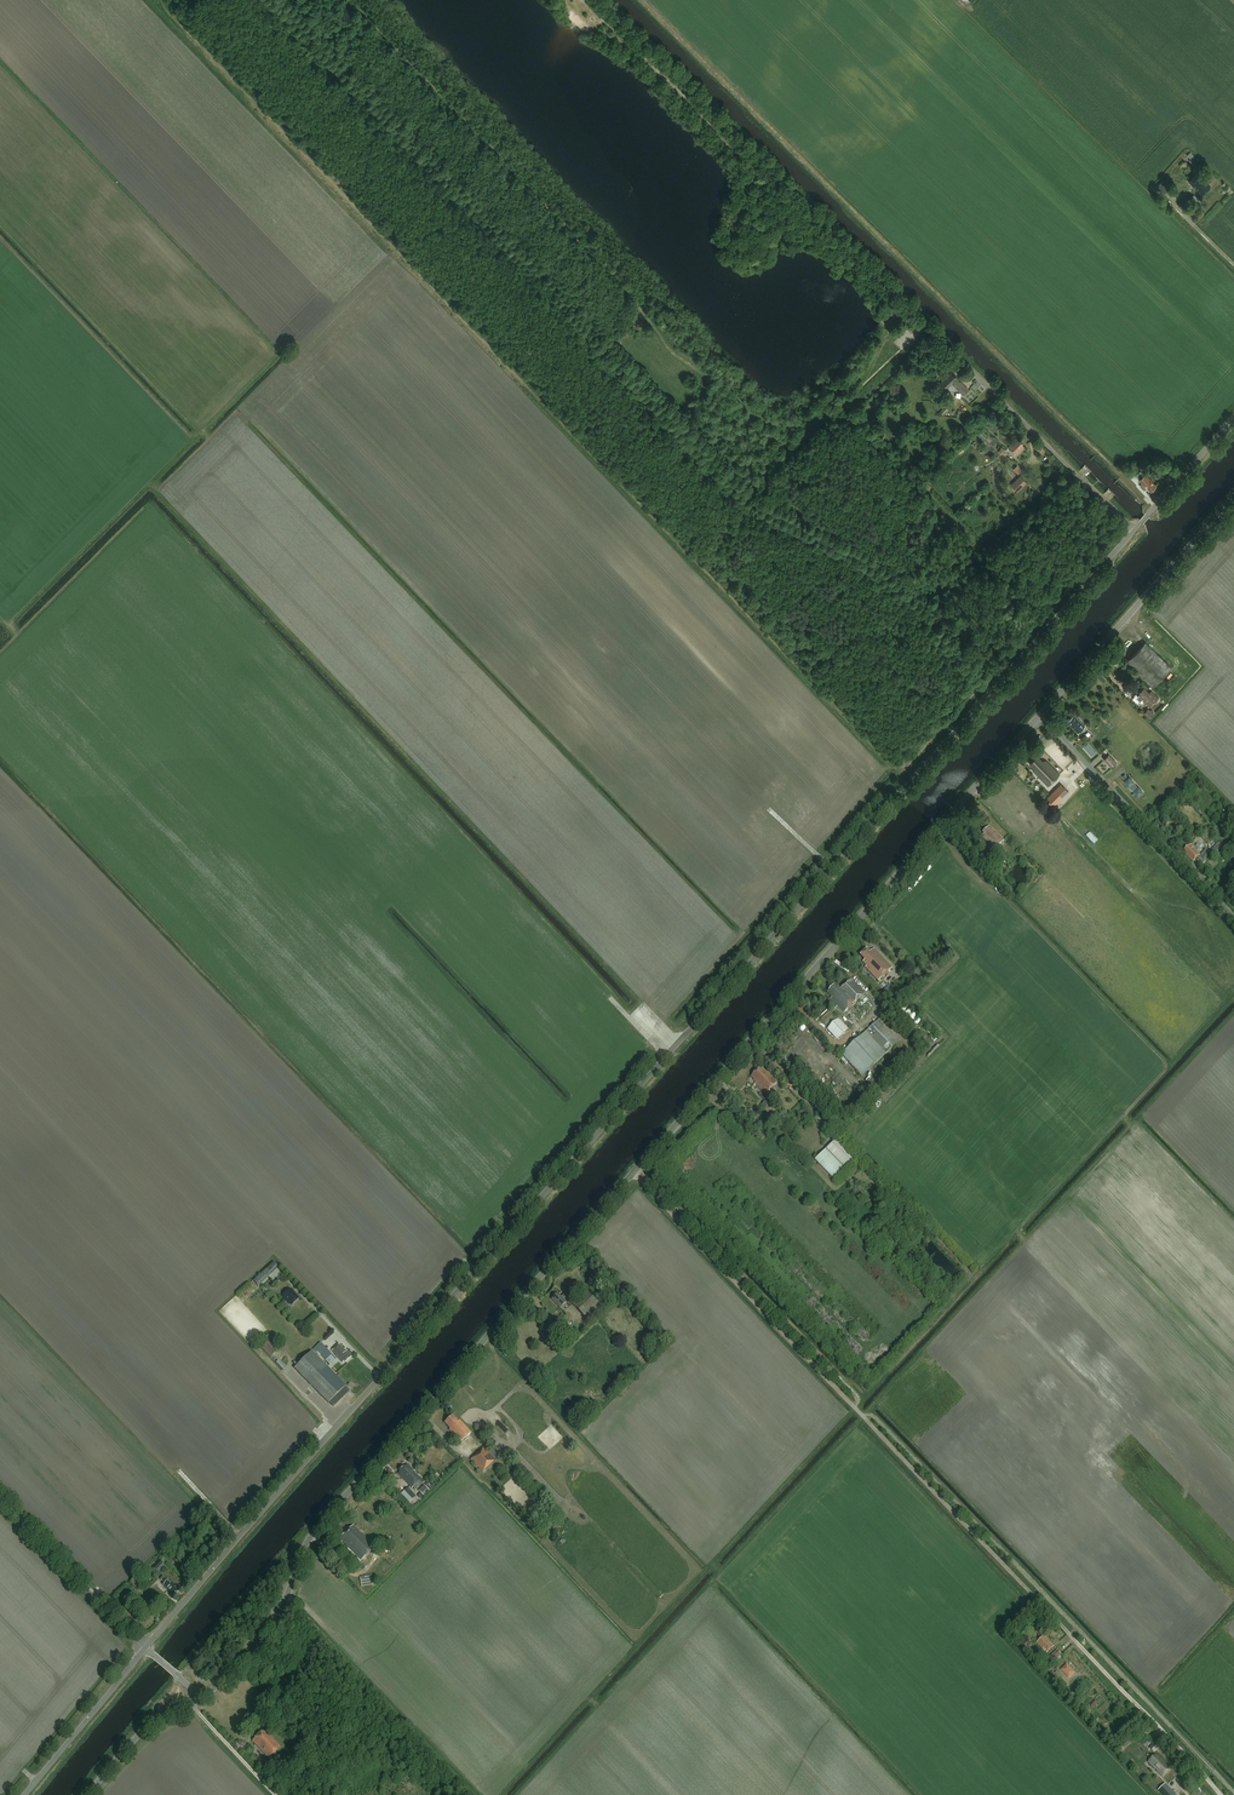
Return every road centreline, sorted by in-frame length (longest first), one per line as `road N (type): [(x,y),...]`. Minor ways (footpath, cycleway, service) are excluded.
road 1 (unclassified): [(145,1648),(1135,529)]
road 2 (tertiary): [(191,1704),(267,1631),(319,1526),(1041,715)]
road 3 (track): [(0,654),(145,507),(160,511),(674,1048)]
road 4 (track): [(163,1),(696,560)]
road 5 (track): [(862,1416),(1221,1794)]
road 6 (track): [(633,1173),(855,1408)]
road 7 (tertiary): [(1041,715),(1233,497)]
road 8 (residential): [(929,326),(1135,529)]
road 9 (unclassified): [(1233,914),(1041,715)]
road 10 (unclassified): [(145,1648),(0,1499)]
road 11 (unclassified): [(23,1794),(145,1648)]
road 12 (unclassified): [(1135,529),(1233,418)]
road 13 (tertiary): [(90,1794),(142,1733),(191,1704)]
road 14 (unclassified): [(273,1794),(191,1704)]

